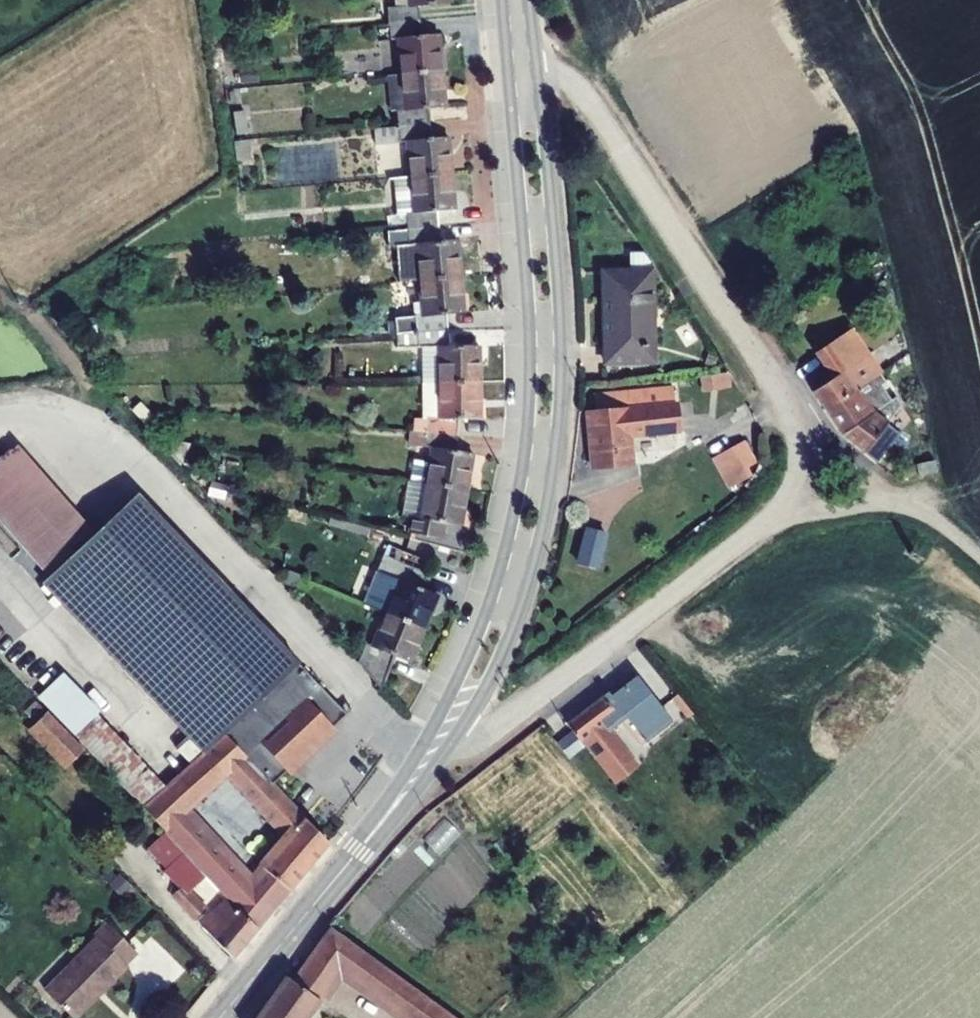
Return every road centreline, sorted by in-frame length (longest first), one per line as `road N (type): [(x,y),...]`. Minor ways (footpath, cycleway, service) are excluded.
road 1 (residential): [(539,75),(564,78),(582,93),(786,389),(801,424),(801,477),(790,504),(501,724),(453,744)]
road 2 (tertiary): [(509,78),(531,329),(511,532),(451,694),(331,884)]
road 3 (tertiary): [(453,744),(525,595),(553,464),(561,298),(539,75)]
road 4 (tertiary): [(331,884),(453,744)]
road 5 (tertiary): [(220,1017),(331,884)]

